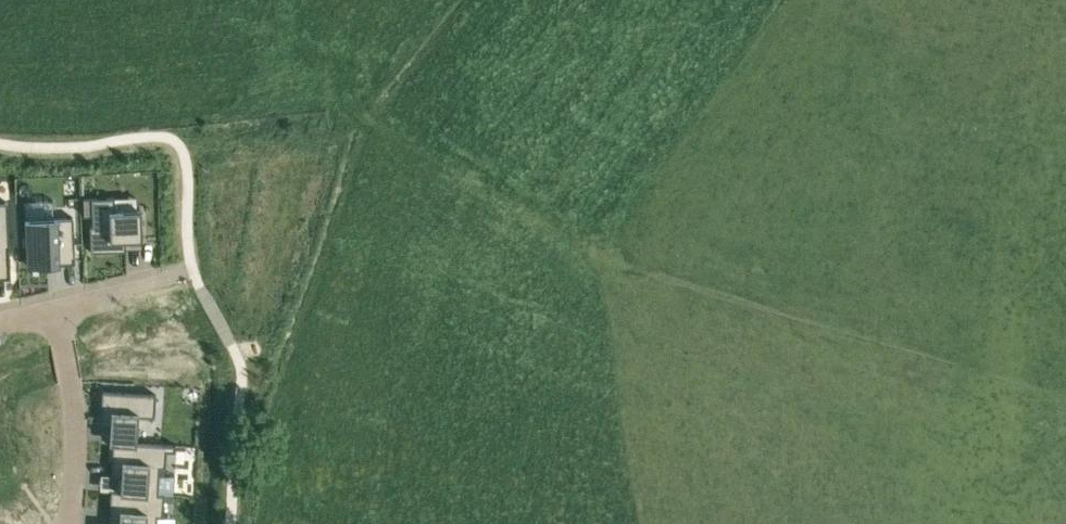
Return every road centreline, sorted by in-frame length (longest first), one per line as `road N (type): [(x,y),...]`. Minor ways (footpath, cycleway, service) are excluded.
road 1 (residential): [(60,302),(76,436),(67,523)]
road 2 (residential): [(60,302),(192,271)]

